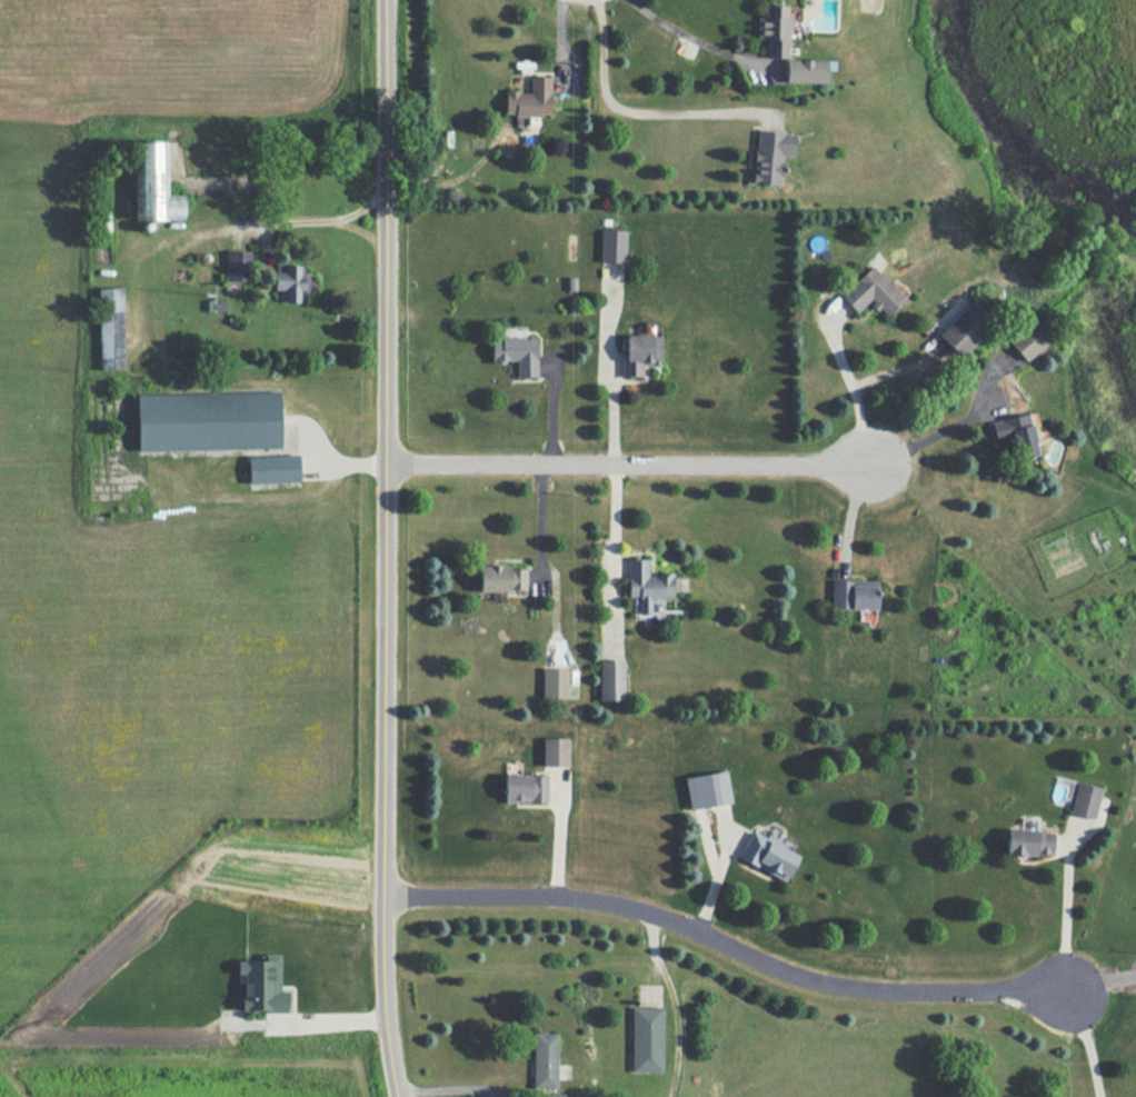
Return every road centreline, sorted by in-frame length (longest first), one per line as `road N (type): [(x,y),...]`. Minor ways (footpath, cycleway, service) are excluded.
road 1 (residential): [(397,1096),(387,895),(389,0)]
road 2 (residential): [(387,895),(607,898),(820,984),(1068,993)]
road 3 (residential): [(392,462),(877,462)]

